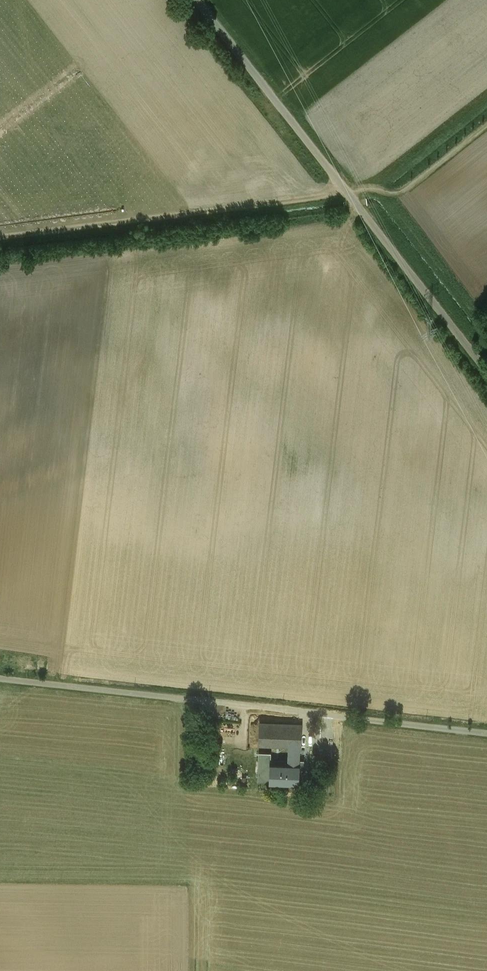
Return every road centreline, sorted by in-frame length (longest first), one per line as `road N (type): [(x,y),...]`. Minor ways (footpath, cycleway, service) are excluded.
road 1 (unclassified): [(0,679),(486,734)]
road 2 (unclassified): [(486,370),(198,0)]

